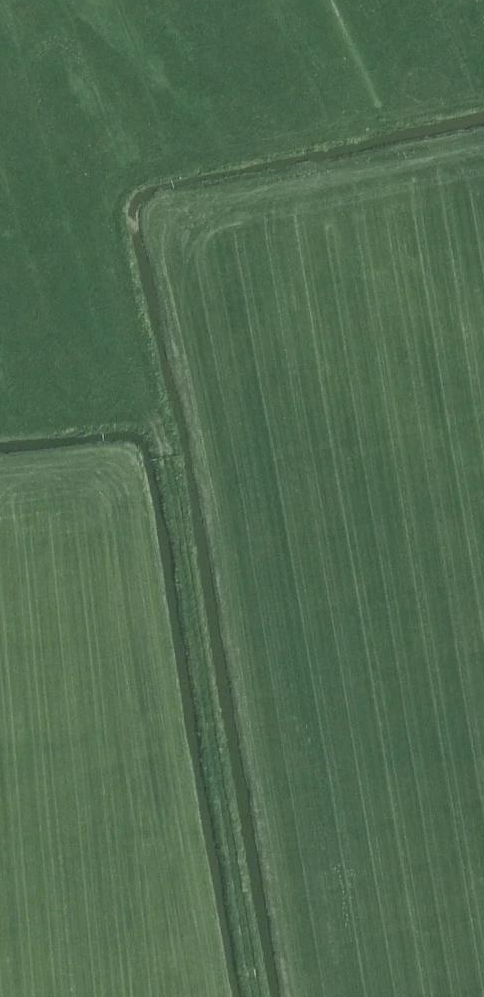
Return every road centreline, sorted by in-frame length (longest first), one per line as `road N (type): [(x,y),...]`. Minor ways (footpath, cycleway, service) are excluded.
road 1 (track): [(260,996),(155,416)]

